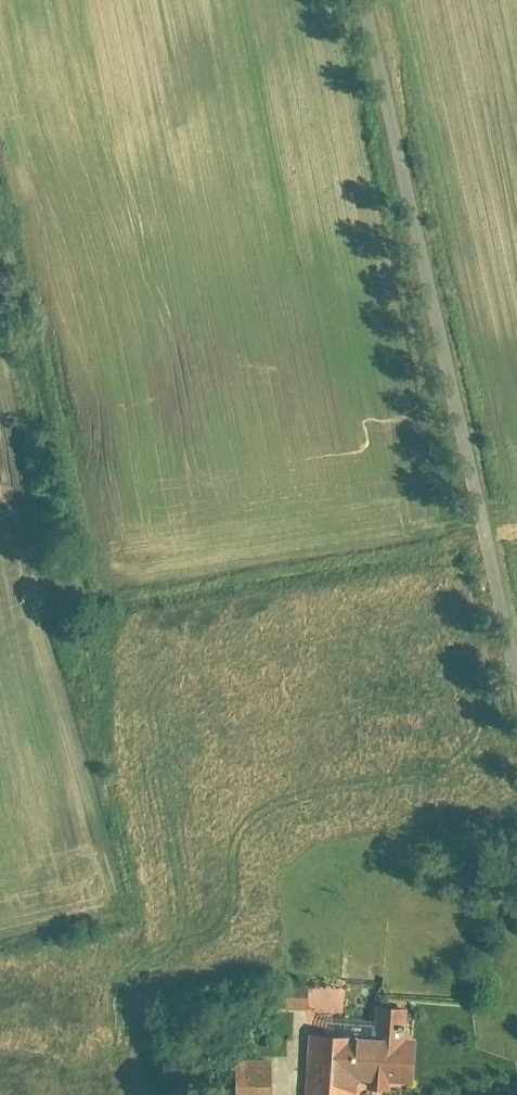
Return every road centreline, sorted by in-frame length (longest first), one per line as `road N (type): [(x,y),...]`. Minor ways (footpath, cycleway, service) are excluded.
road 1 (residential): [(365,0),(516,679)]

